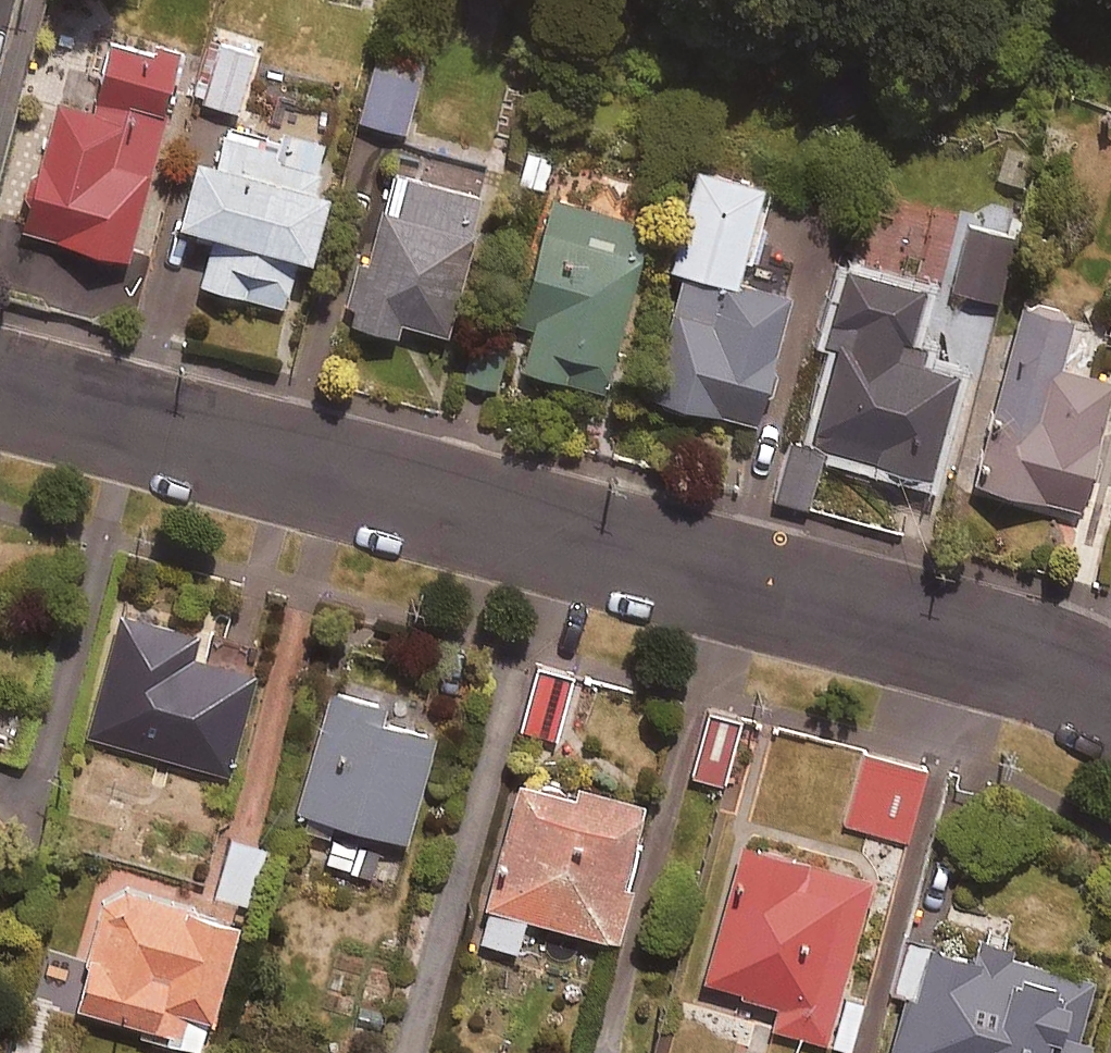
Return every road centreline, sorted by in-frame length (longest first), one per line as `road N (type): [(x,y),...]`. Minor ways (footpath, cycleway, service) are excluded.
road 1 (residential): [(0,386),(1032,659),(1110,698)]

